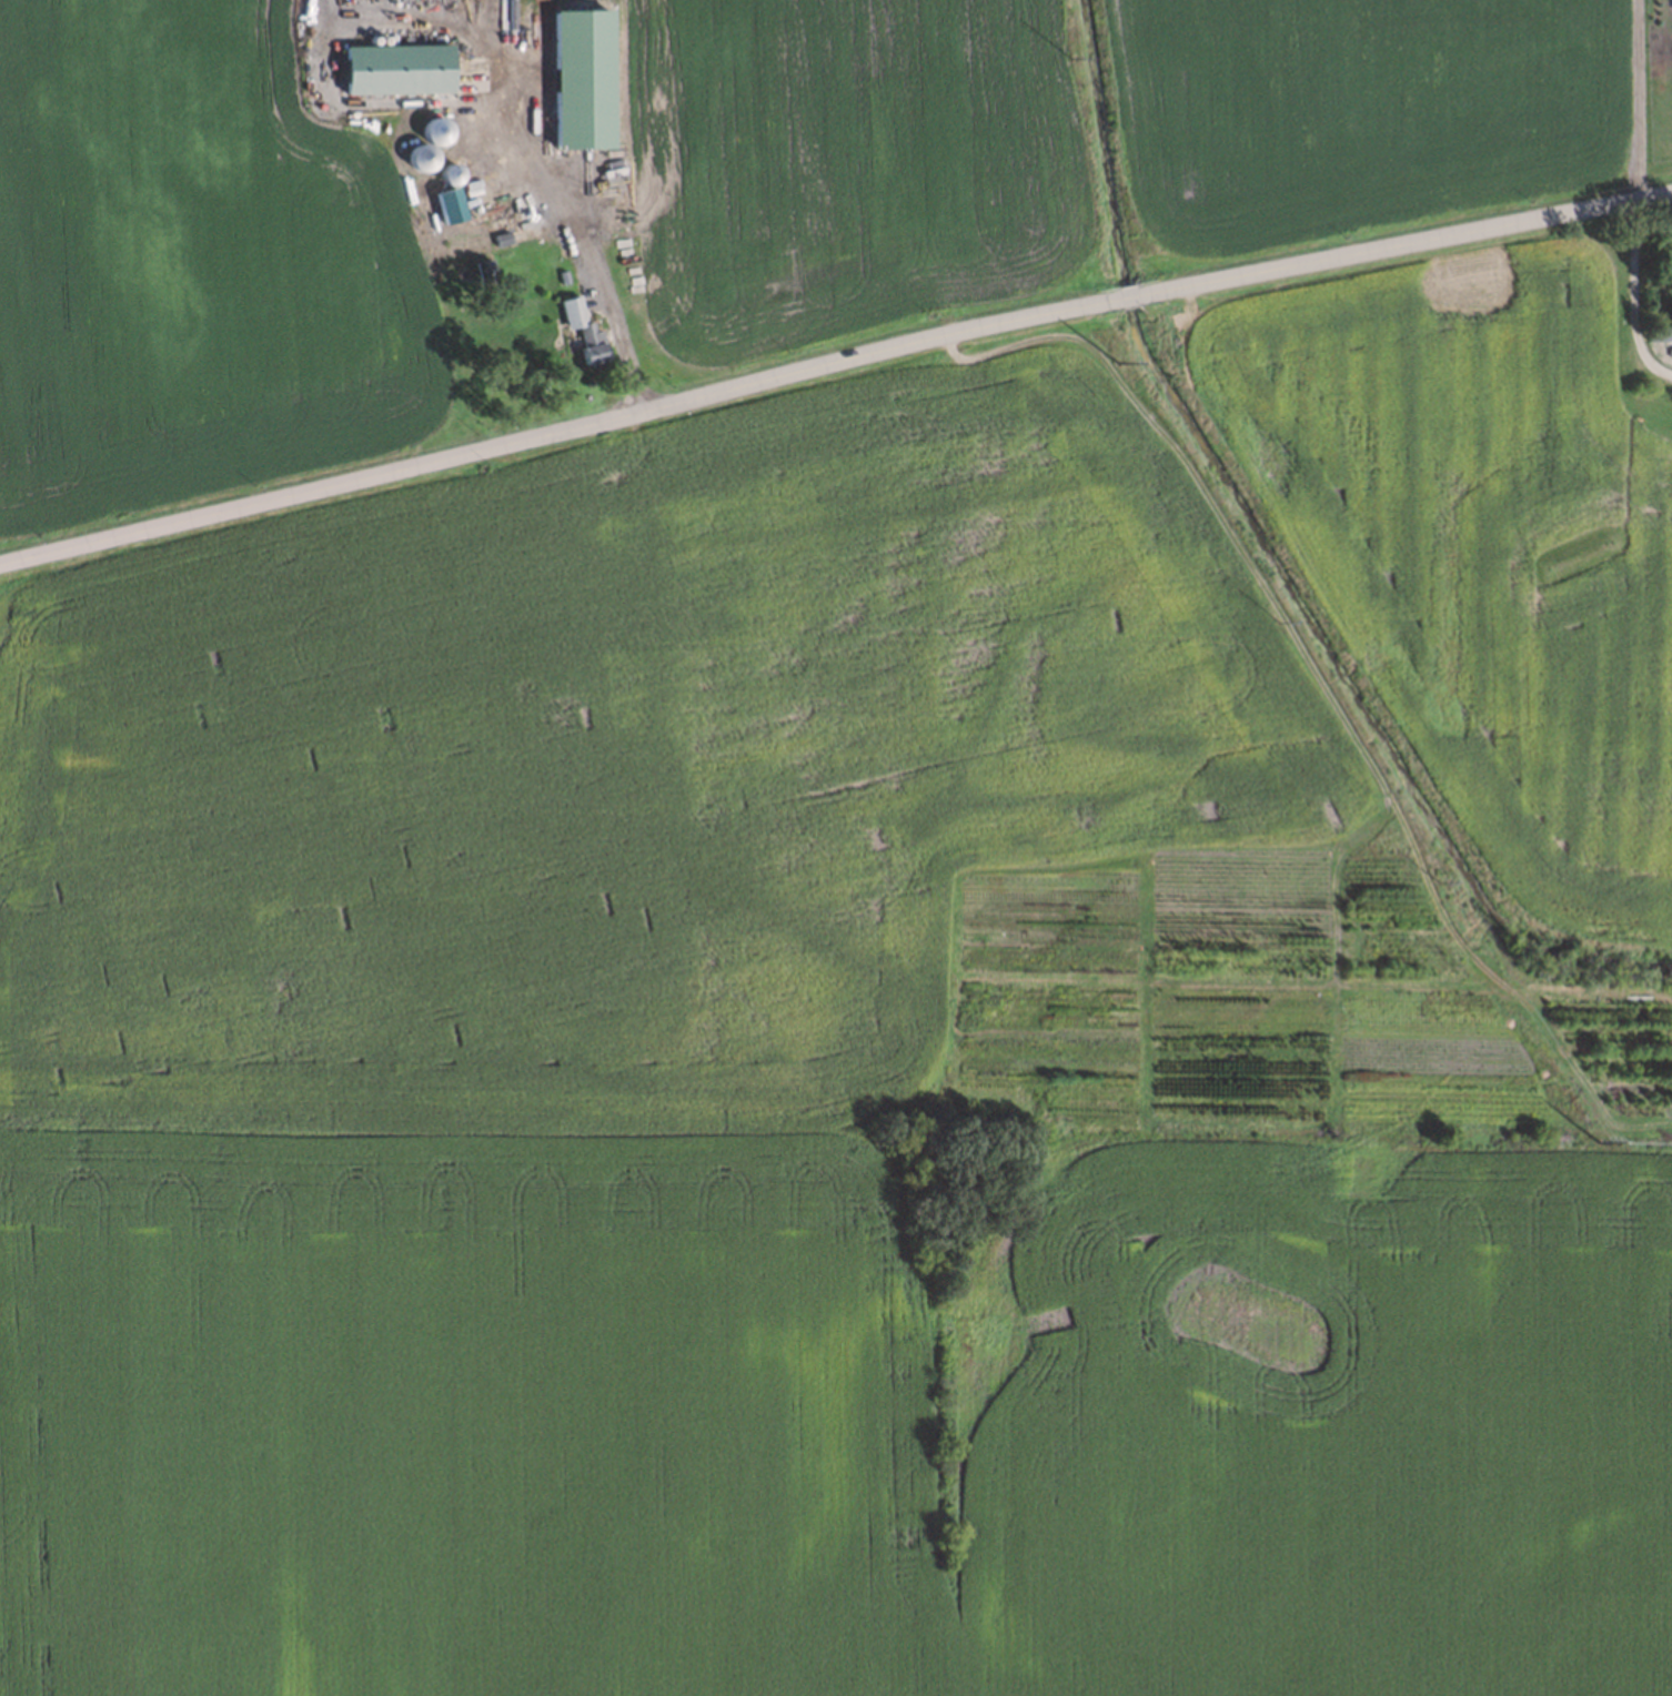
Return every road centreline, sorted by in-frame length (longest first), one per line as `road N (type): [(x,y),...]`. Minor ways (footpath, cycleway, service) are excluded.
road 1 (tertiary): [(0,567),(1088,305)]
road 2 (tertiary): [(1161,291),(1671,191)]

